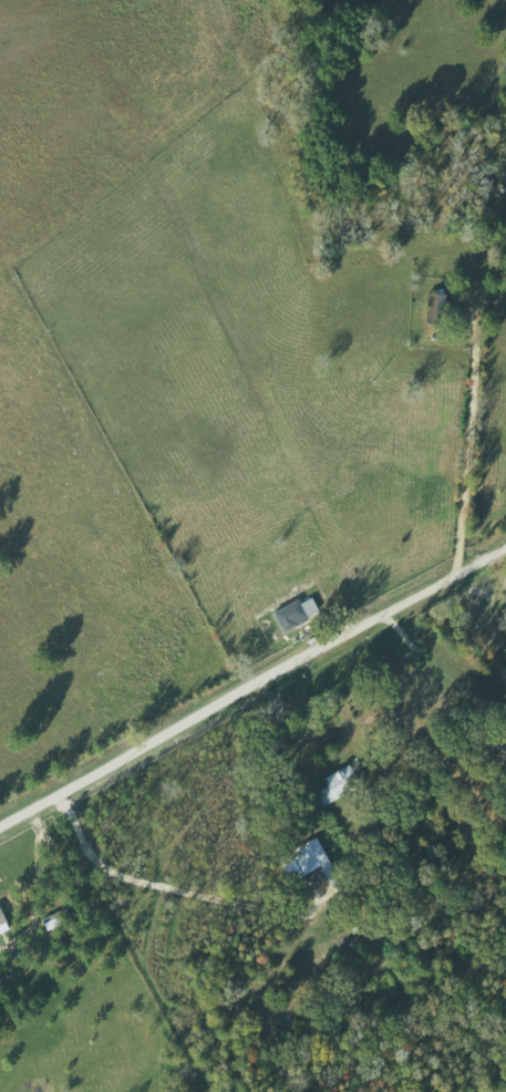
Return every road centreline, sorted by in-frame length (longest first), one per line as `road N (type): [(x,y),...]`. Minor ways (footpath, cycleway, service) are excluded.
road 1 (residential): [(0,821),(505,542)]

